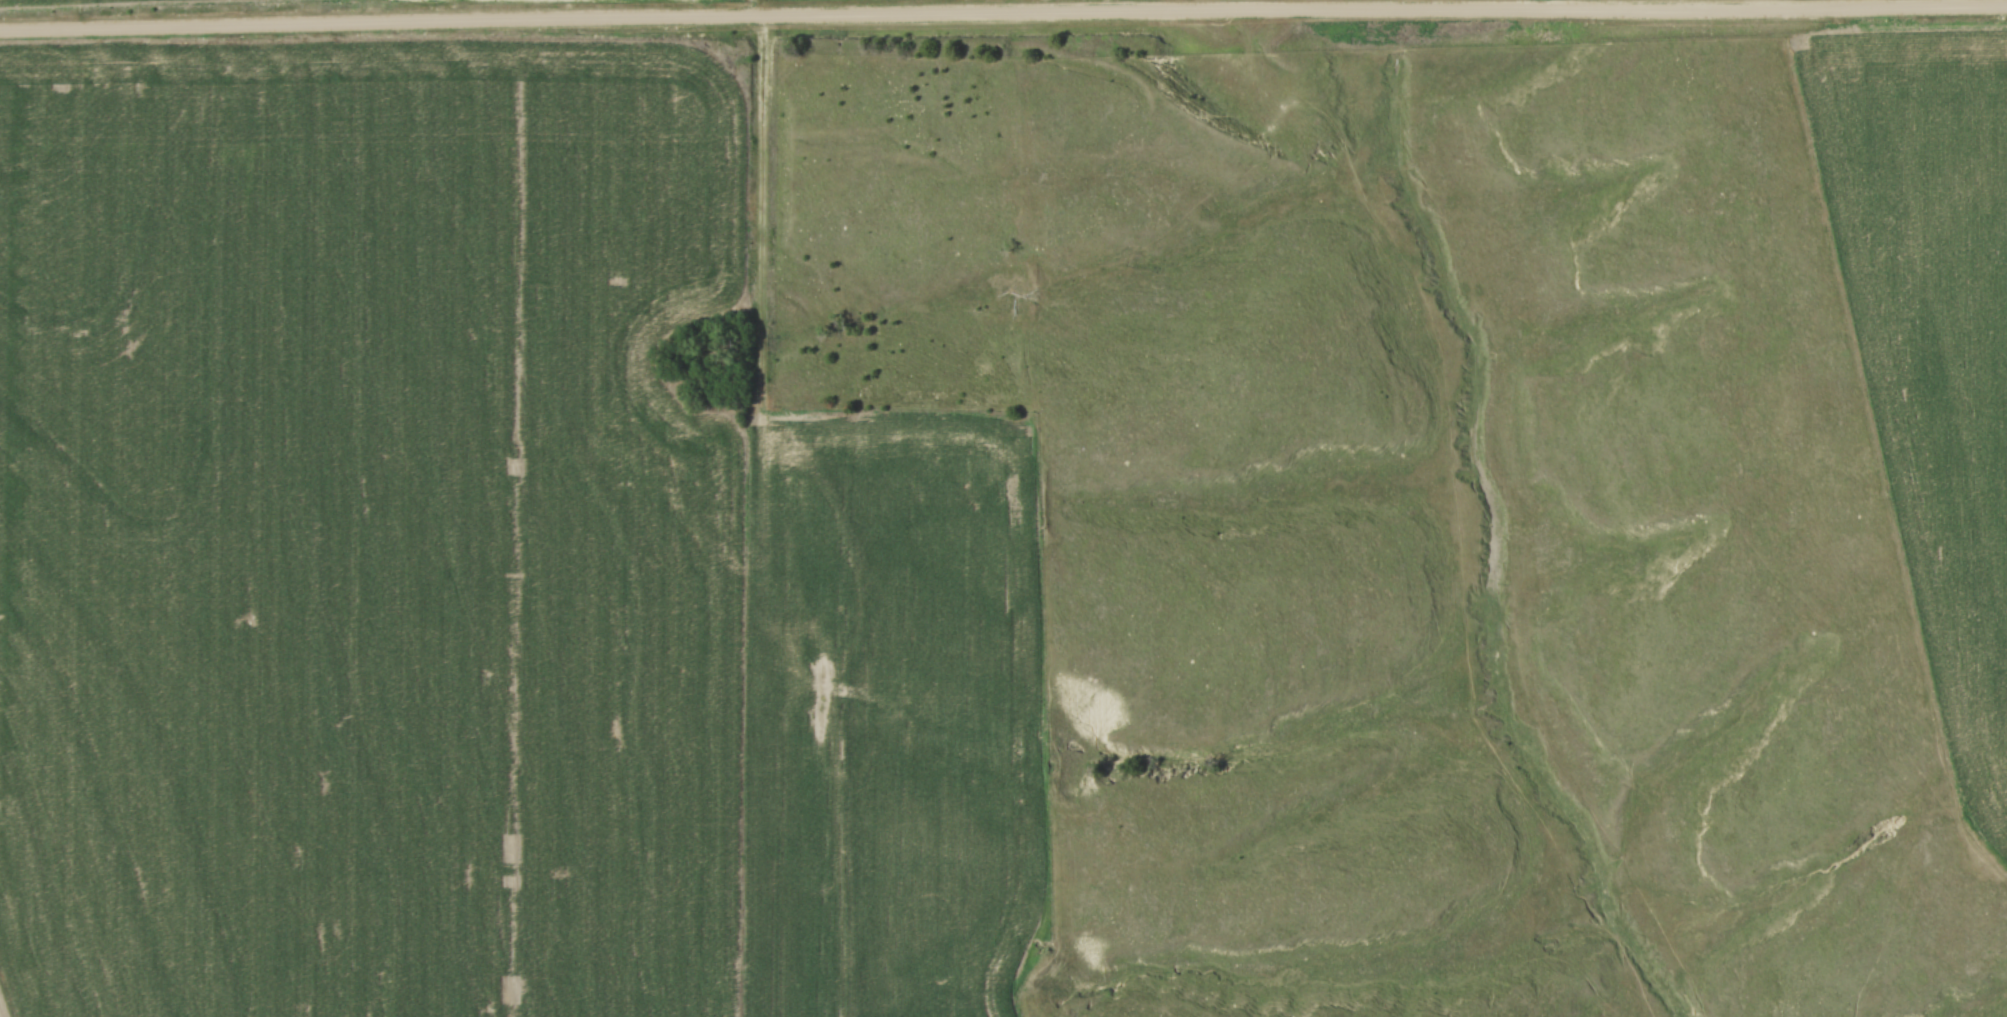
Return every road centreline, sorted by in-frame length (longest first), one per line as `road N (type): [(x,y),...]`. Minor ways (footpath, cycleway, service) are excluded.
road 1 (residential): [(0,26),(1321,2),(2006,3)]

